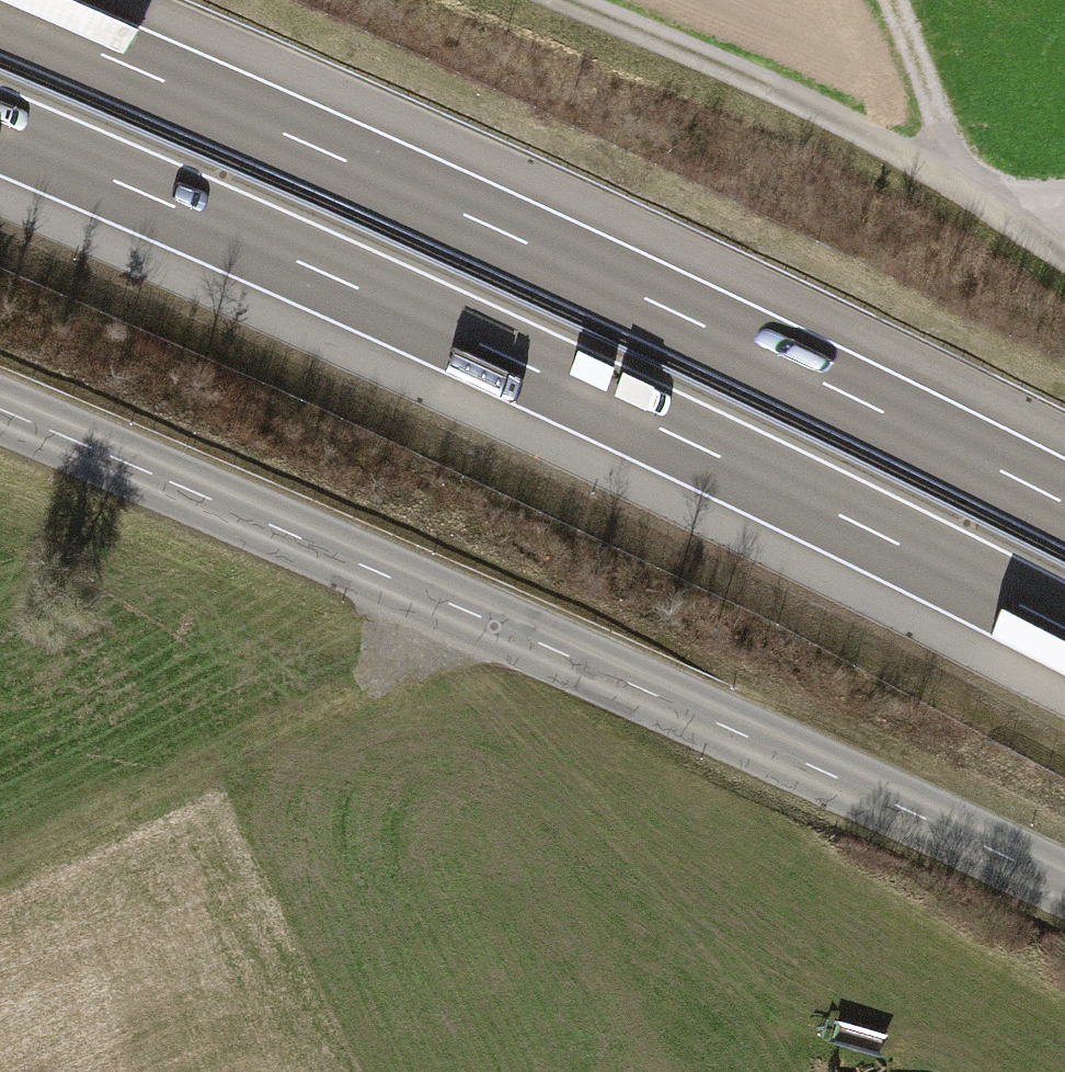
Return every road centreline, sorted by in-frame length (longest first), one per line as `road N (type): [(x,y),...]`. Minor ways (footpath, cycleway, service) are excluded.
road 1 (motorway): [(0,133),(643,420),(1064,627)]
road 2 (motorway): [(1064,503),(508,234),(0,11)]
road 3 (tertiary): [(1064,894),(0,415)]
road 4 (track): [(548,0),(783,99),(962,195),(1064,263)]
road 5 (track): [(465,619),(366,691),(0,863)]
road 6 (track): [(881,0),(962,195)]

